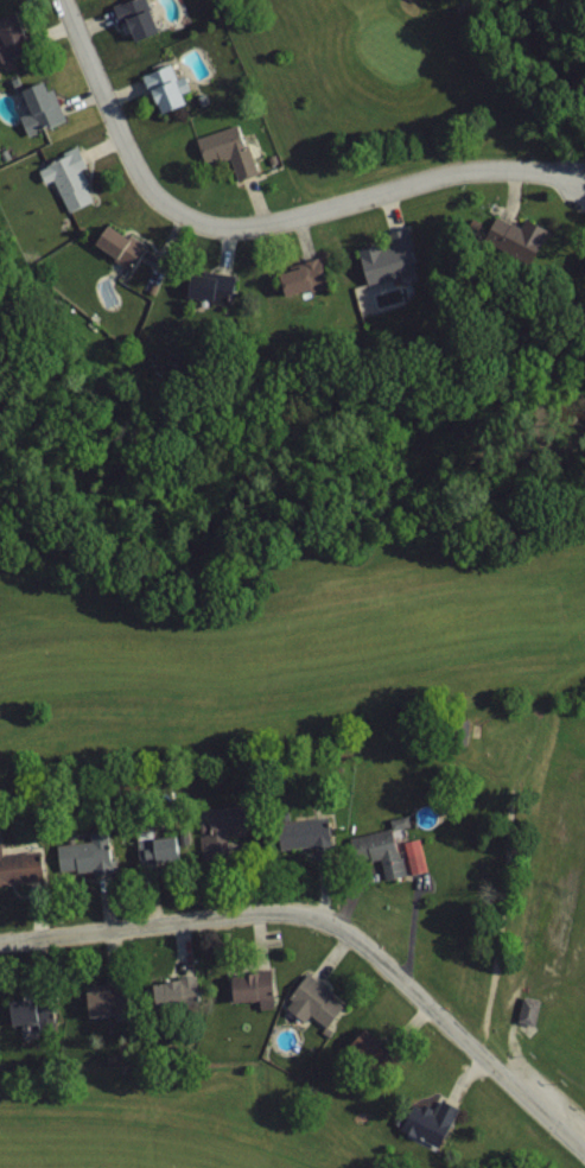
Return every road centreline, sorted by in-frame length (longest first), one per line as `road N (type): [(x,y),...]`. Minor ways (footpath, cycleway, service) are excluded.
road 1 (residential): [(0,944),(259,913),(316,918),(373,951),(584,1153)]
road 2 (residential): [(584,179),(470,169),(276,221),(210,227),(168,207),(136,169),(64,0)]

